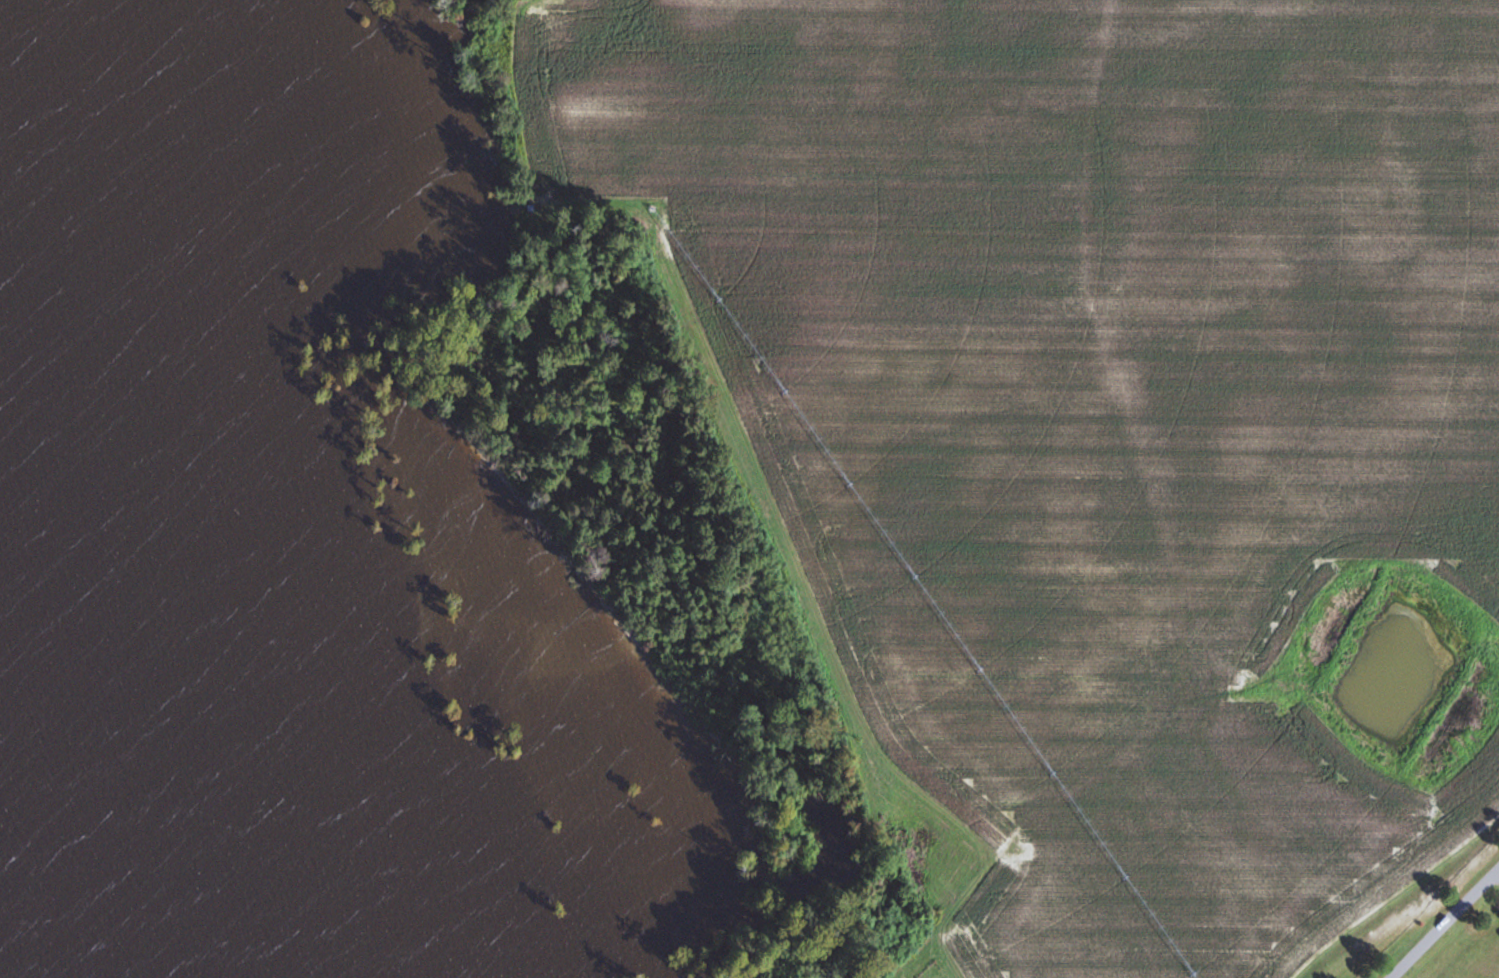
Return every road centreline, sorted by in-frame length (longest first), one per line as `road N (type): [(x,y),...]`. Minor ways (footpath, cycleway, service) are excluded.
road 1 (residential): [(1498,871),(1394,977)]

